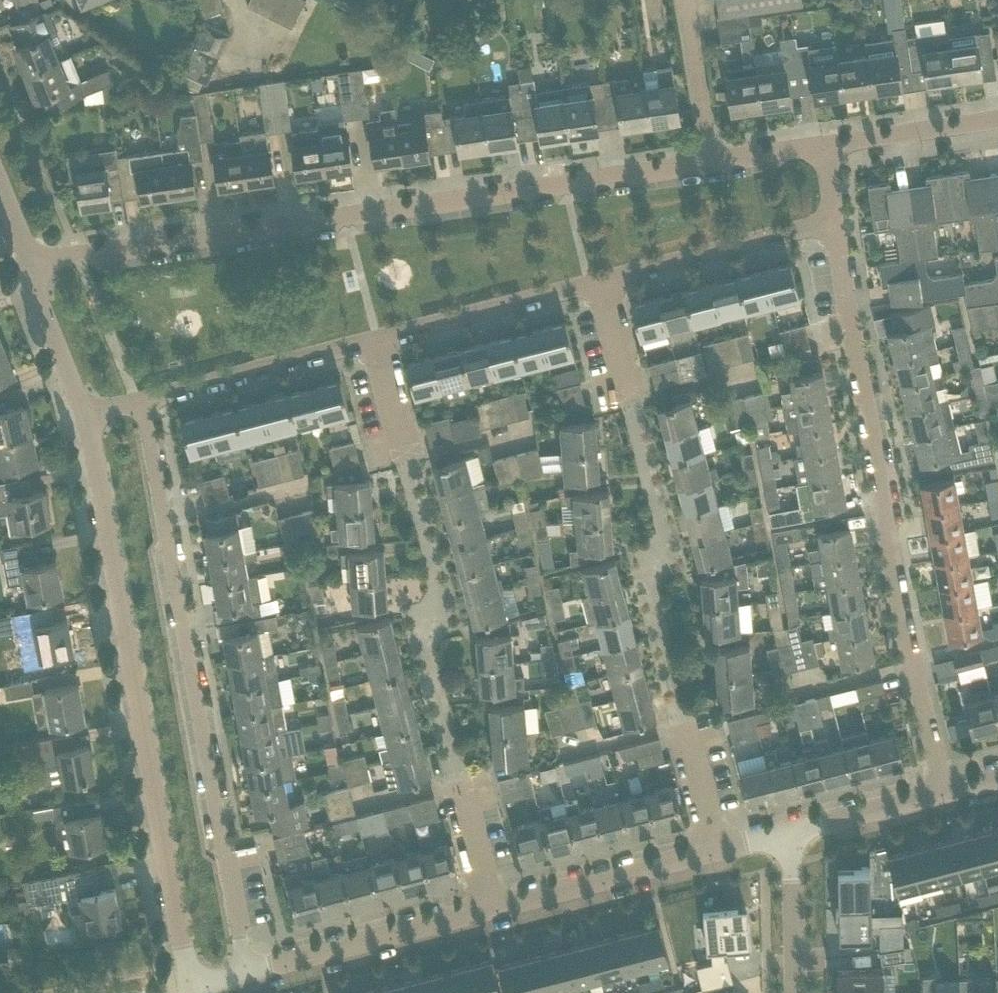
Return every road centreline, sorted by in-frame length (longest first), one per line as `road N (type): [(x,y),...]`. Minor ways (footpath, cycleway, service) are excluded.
road 1 (unclassified): [(24,260),(716,166)]
road 2 (residential): [(198,987),(170,881),(105,473),(87,413)]
road 3 (unclassified): [(255,971),(140,400)]
road 4 (unclassified): [(949,787),(910,661),(836,221)]
road 5 (unclassified): [(563,753),(685,721),(720,850)]
road 6 (unclassified): [(140,400),(382,342)]
road 7 (unclassified): [(603,286),(836,221)]
road 8 (unclassified): [(255,971),(488,911)]
road 9 (unclassified): [(488,911),(720,850)]
road 10 (unclassified): [(382,342),(603,286)]
road 11 (unclassified): [(828,146),(997,123)]
road 12 (unclassified): [(716,166),(687,0)]
road 13 (residential): [(87,413),(24,260)]
road 14 (residential): [(787,992),(790,827)]
road 15 (unclassified): [(790,827),(949,787)]
road 16 (unclassified): [(488,911),(459,778)]
road 17 (unclassified): [(419,460),(382,342)]

